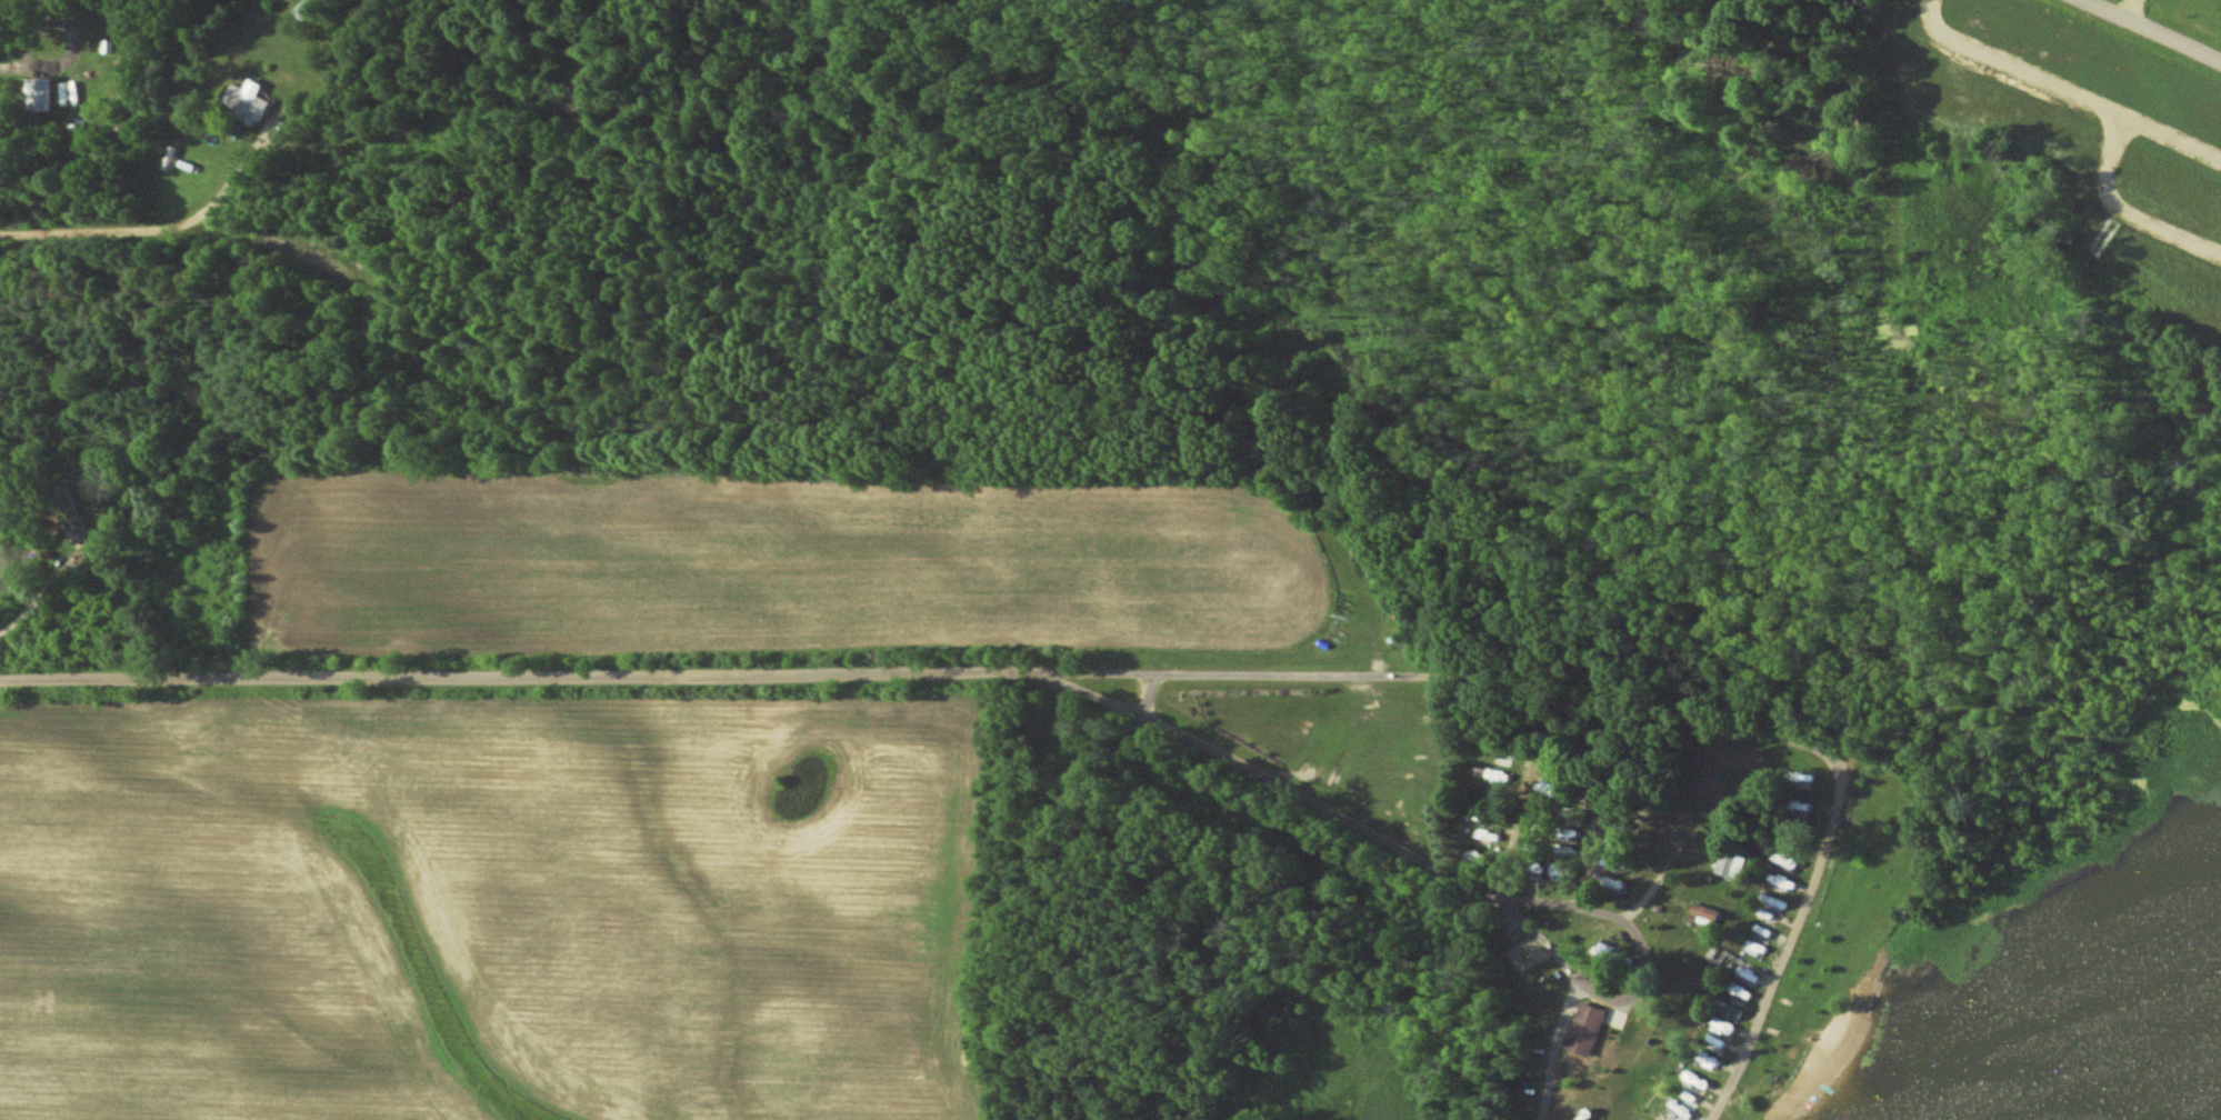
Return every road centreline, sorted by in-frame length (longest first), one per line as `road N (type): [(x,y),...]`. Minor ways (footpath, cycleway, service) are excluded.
road 1 (residential): [(2070,0),(2220,70)]

